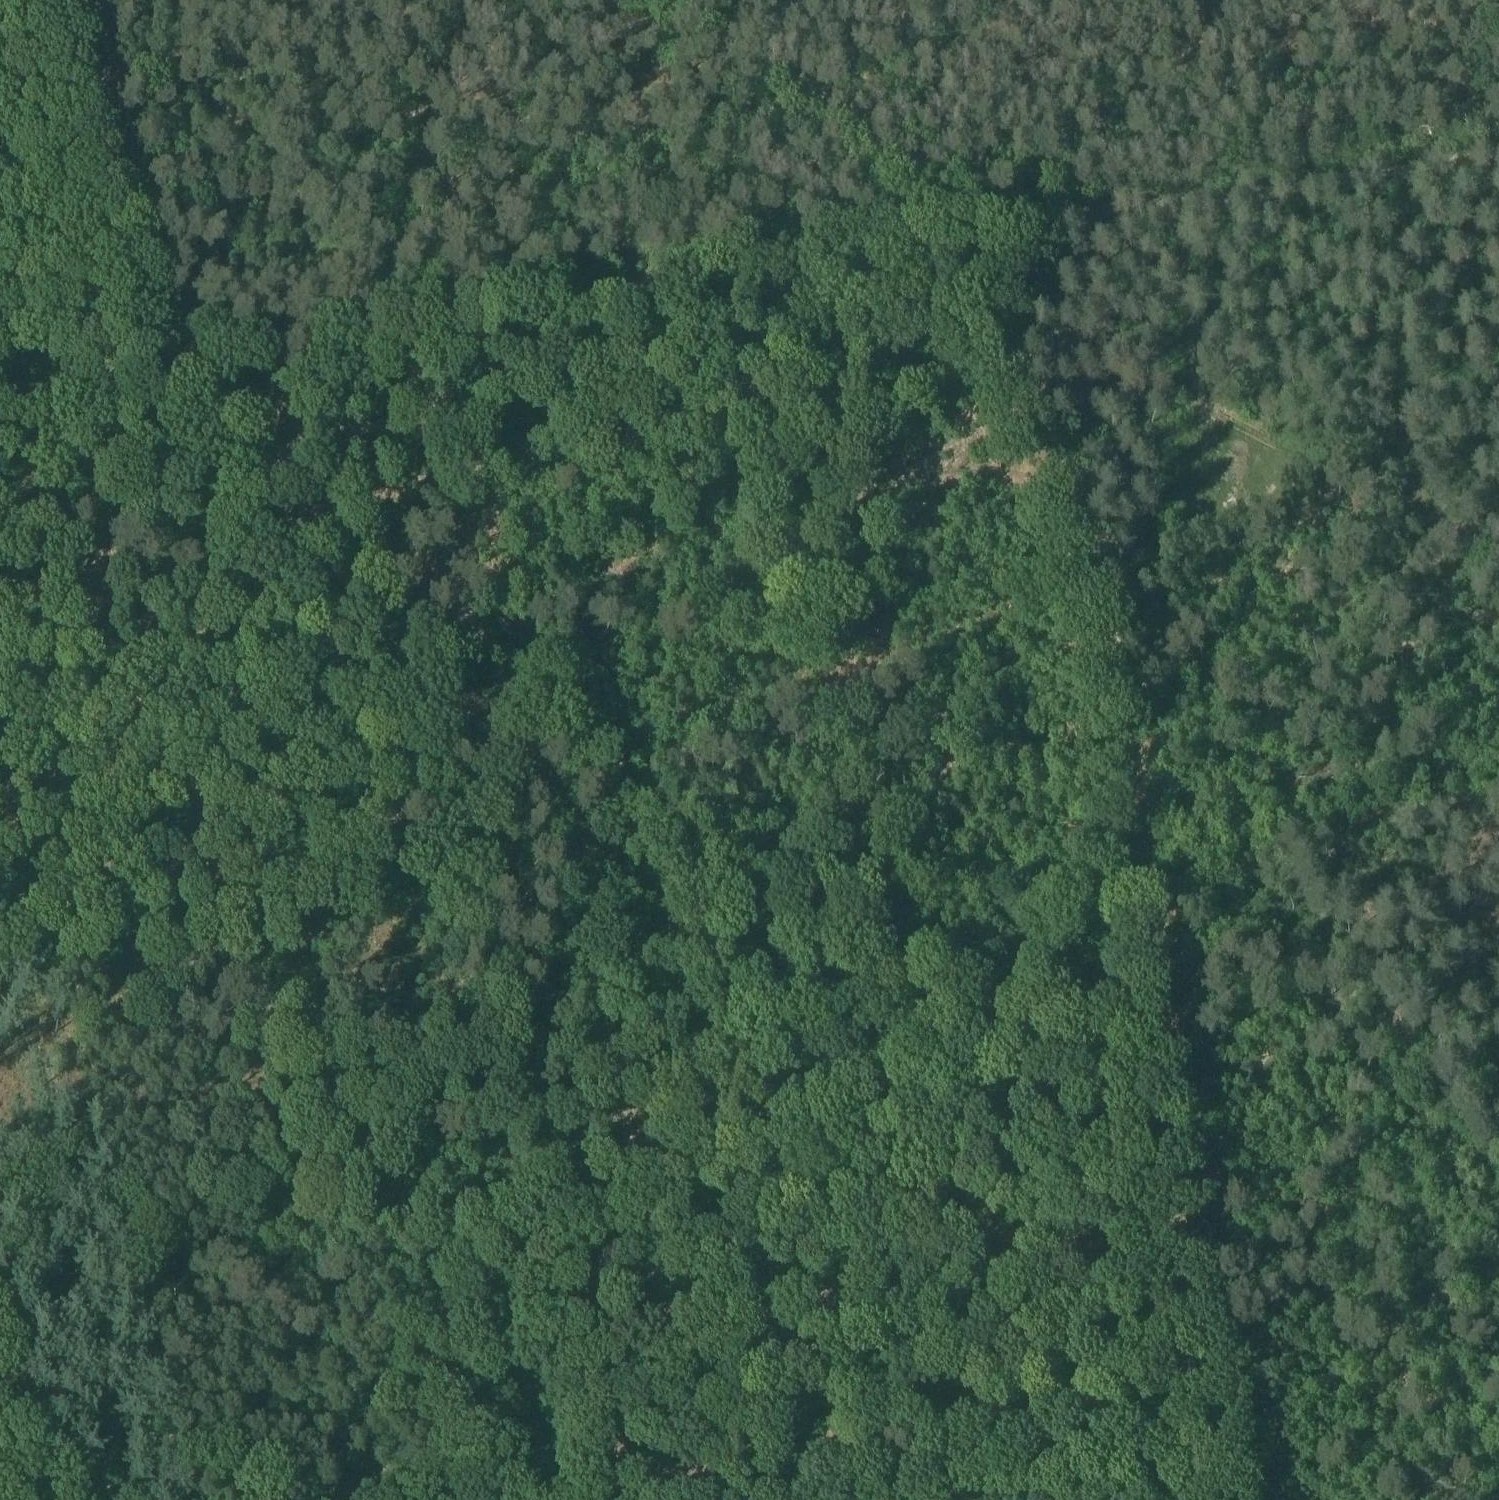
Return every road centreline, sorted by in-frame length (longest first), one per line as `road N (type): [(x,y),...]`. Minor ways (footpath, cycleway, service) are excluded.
road 1 (track): [(183,367),(362,635),(528,769),(573,849),(697,1470)]
road 2 (track): [(183,367),(1003,241)]
road 3 (track): [(75,0),(104,124),(183,367)]
road 4 (track): [(1182,223),(1179,401),(1199,422),(1310,487)]
road 5 (track): [(1182,223),(1498,184)]
road 6 (track): [(1003,241),(1182,223)]

